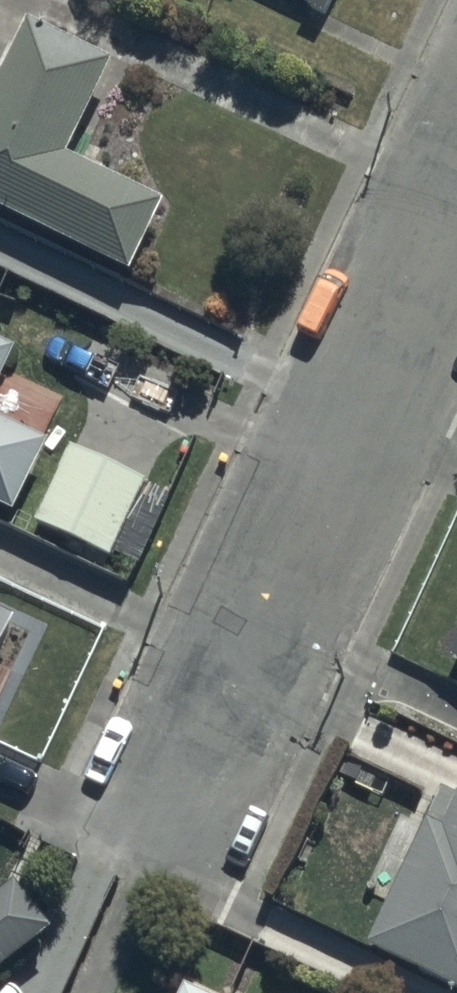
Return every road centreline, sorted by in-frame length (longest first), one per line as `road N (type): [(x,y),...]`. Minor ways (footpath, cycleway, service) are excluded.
road 1 (residential): [(456,207),(157,844)]

